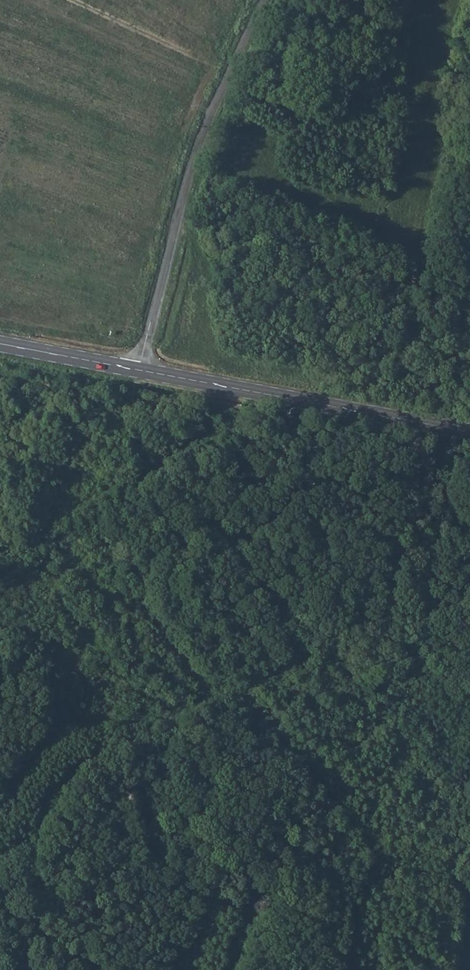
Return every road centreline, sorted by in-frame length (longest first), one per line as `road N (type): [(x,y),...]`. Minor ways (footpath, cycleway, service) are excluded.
road 1 (unclassified): [(138,371),(189,185),(268,0)]
road 2 (secondary): [(469,433),(138,371)]
road 3 (secondary): [(138,371),(0,345)]

